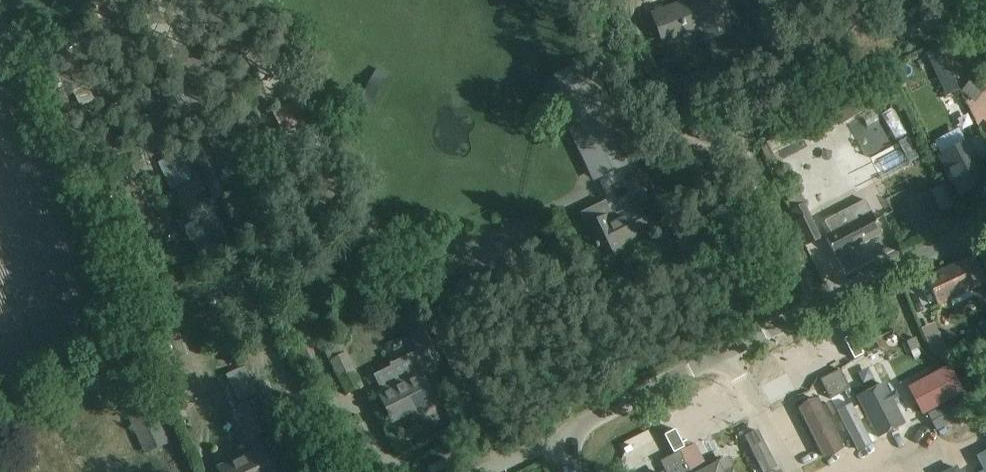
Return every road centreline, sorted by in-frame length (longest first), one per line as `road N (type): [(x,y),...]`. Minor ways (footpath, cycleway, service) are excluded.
road 1 (unclassified): [(563,450),(584,427),(985,225)]

